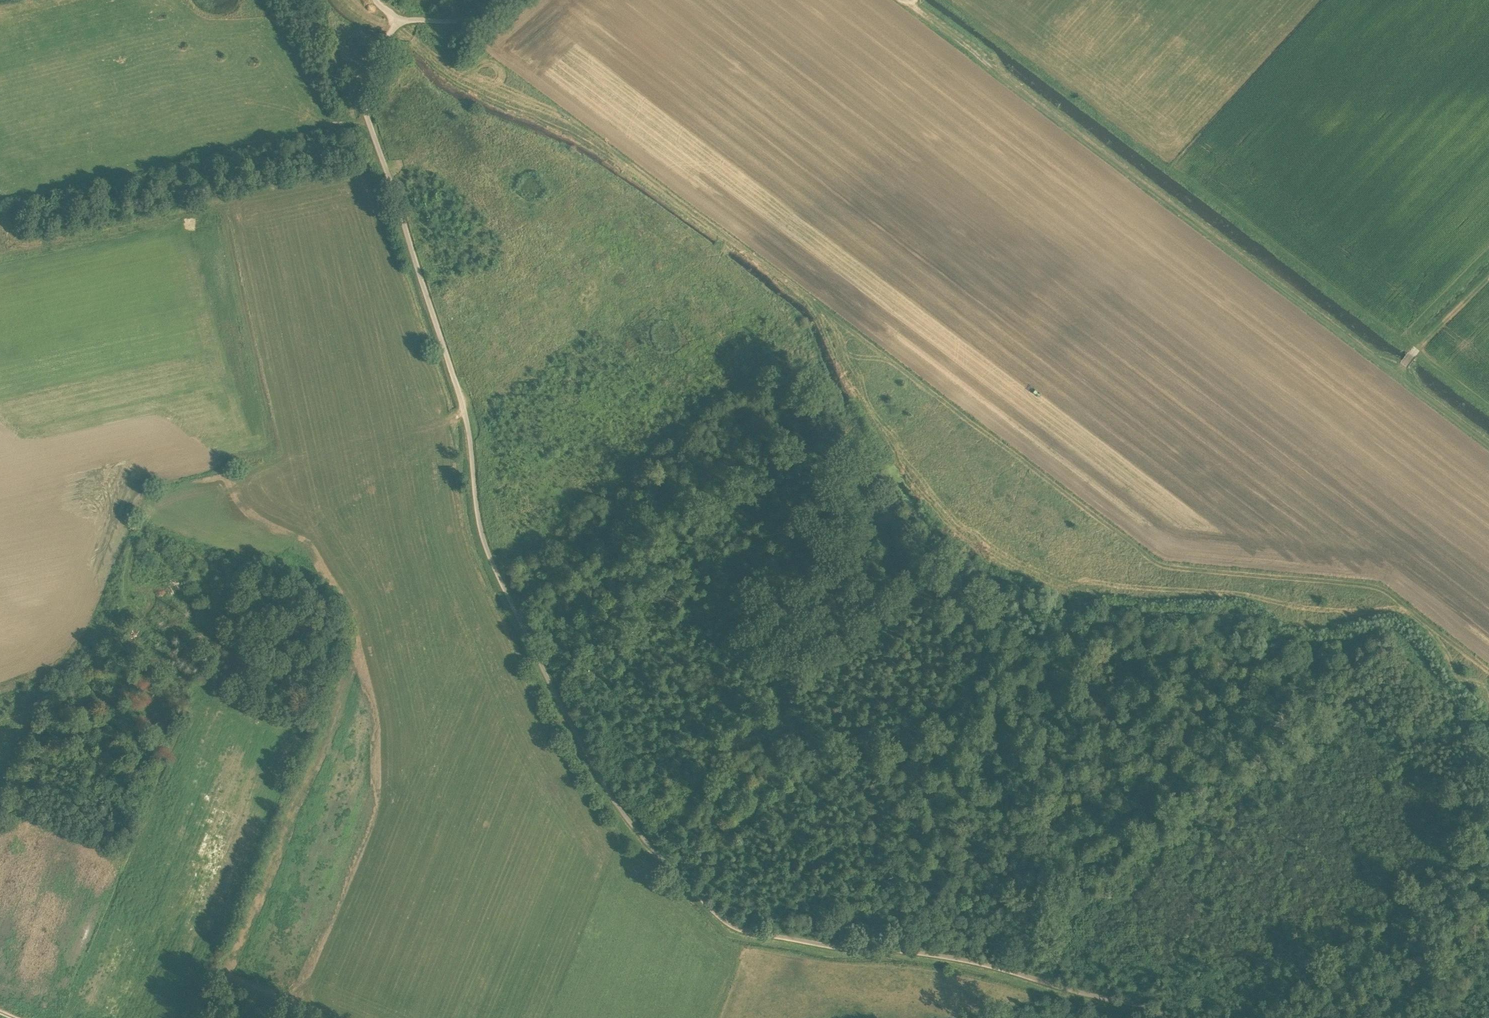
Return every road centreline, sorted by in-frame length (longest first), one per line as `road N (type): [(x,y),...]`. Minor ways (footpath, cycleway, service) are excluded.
road 1 (unclassified): [(1175,1017),(962,960),(742,930),(635,830),(555,696),(480,530),(466,420),(364,106),(371,67),(404,23)]
road 2 (track): [(1488,677),(1365,586),(1162,567),(1129,549),(551,108),(447,68),(404,23)]
road 3 (track): [(1187,203),(913,3)]

